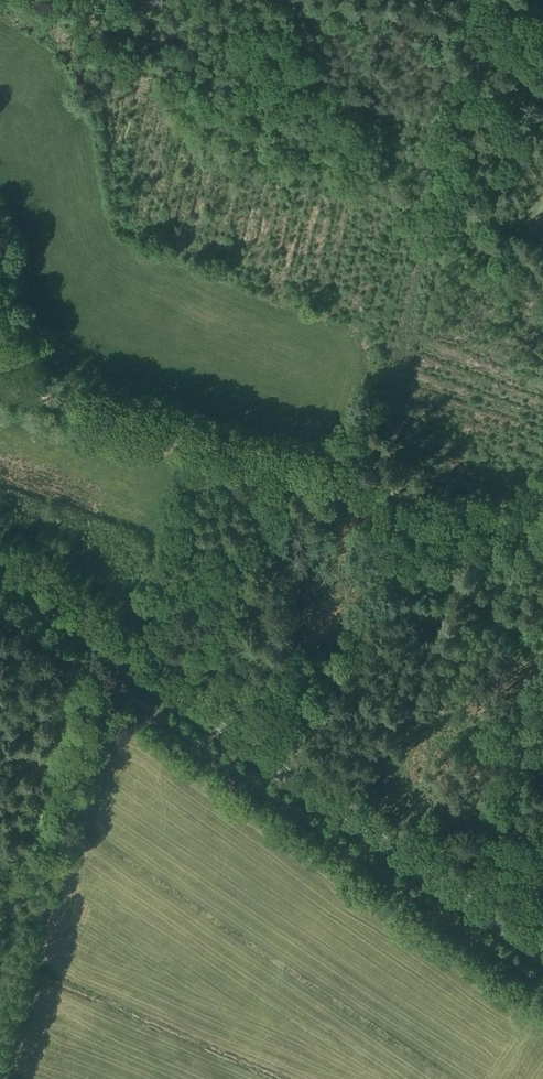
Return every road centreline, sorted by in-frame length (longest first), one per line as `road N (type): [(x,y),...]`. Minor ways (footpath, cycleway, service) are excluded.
road 1 (primary): [(542,955),(0,578)]
road 2 (track): [(0,389),(506,524),(535,521),(542,506)]
road 3 (track): [(6,1006),(109,653)]
road 4 (track): [(535,521),(403,767),(399,795)]

